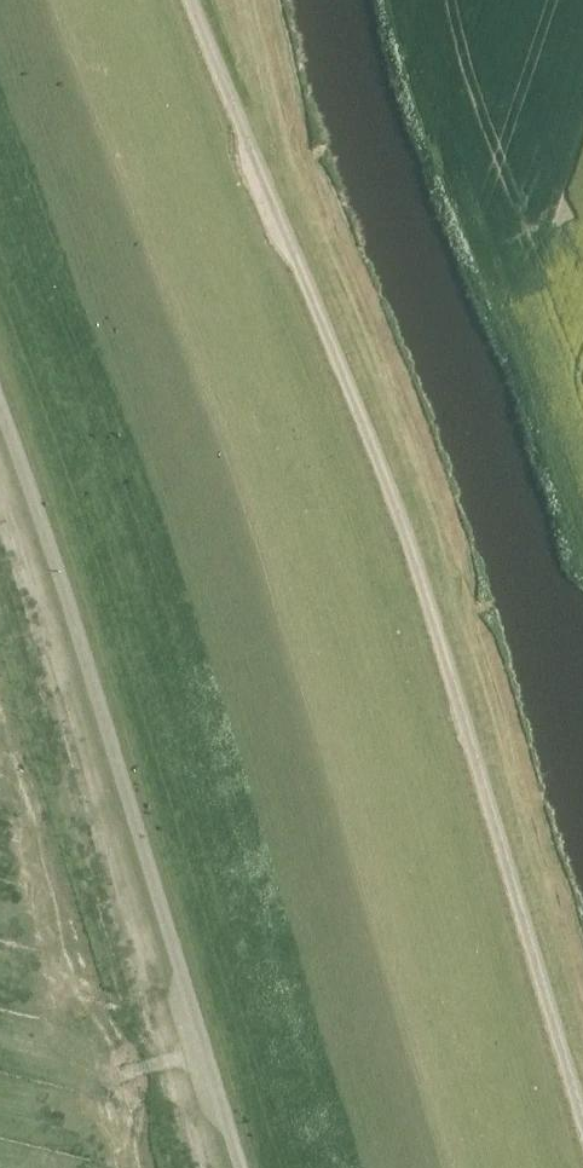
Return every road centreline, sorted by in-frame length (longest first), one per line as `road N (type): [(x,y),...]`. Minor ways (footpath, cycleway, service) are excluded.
road 1 (track): [(195,0),(413,545),(582,1105)]
road 2 (track): [(244,1167),(51,534),(0,402)]

